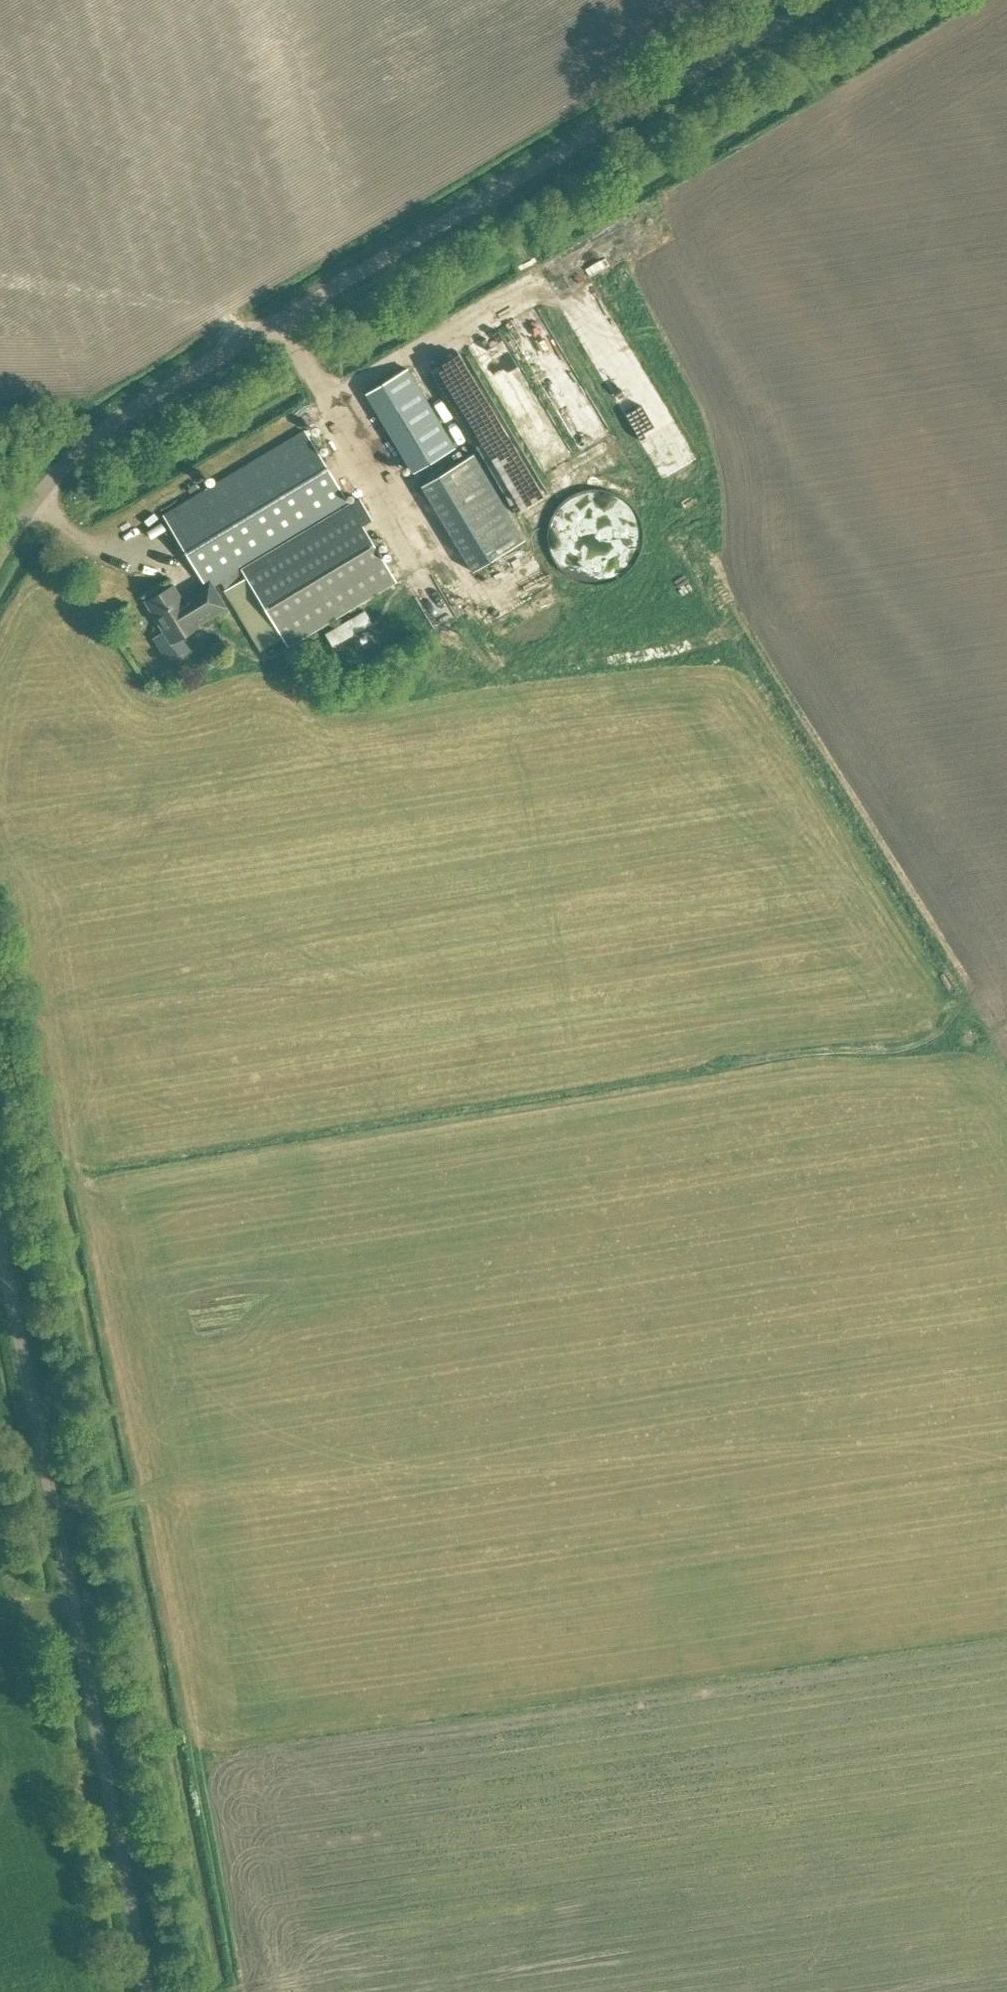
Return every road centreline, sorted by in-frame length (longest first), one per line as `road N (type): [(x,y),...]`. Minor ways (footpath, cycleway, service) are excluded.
road 1 (unclassified): [(0,562),(49,482),(94,432),(815,0)]
road 2 (unclassified): [(145,1991),(0,1241)]

